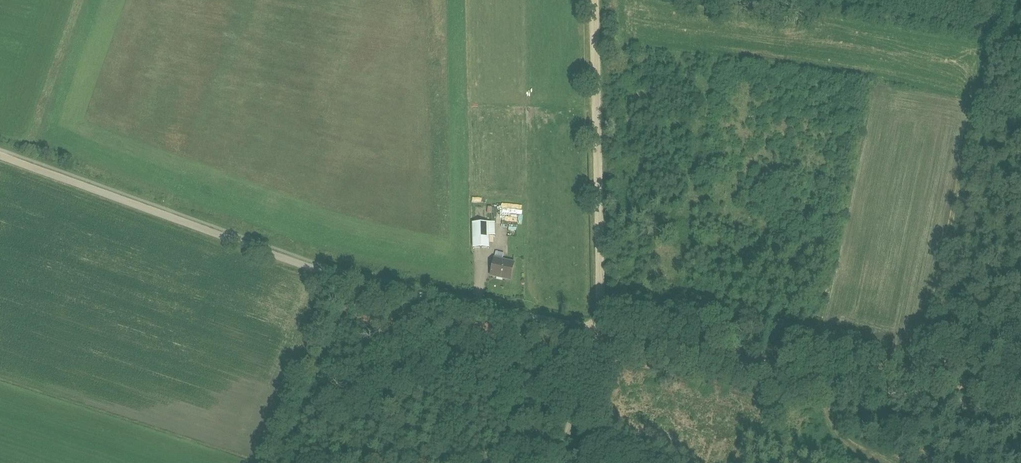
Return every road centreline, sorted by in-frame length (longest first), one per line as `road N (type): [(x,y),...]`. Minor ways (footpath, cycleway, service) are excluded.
road 1 (track): [(508,316),(328,273),(0,157)]
road 2 (track): [(602,337),(1020,417)]
road 3 (track): [(595,0),(602,337)]
road 4 (track): [(559,462),(602,337)]

